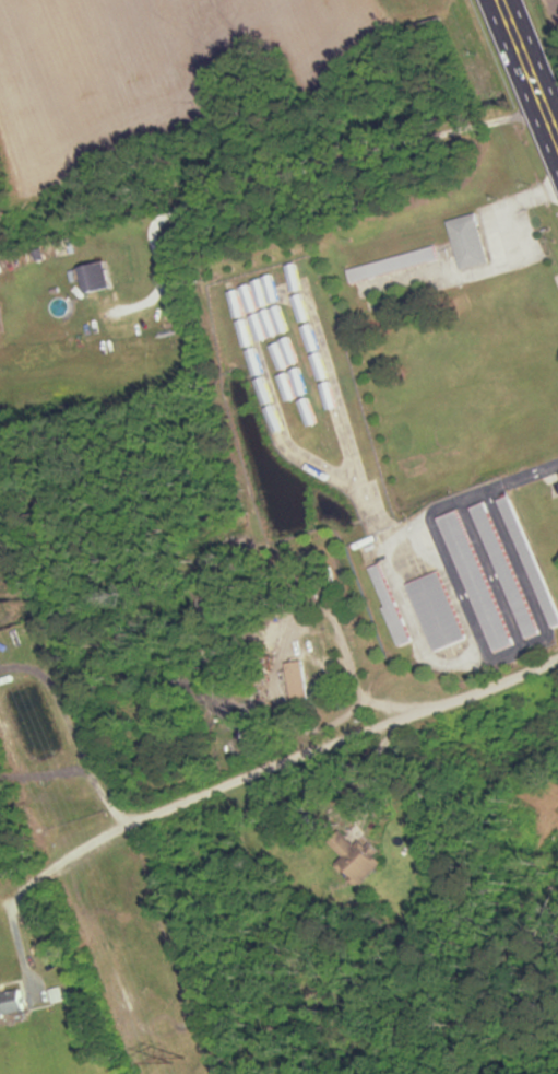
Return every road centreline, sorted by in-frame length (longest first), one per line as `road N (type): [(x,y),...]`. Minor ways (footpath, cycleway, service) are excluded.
road 1 (residential): [(557,661),(407,724),(151,809)]
road 2 (trunk): [(501,0),(557,140)]

